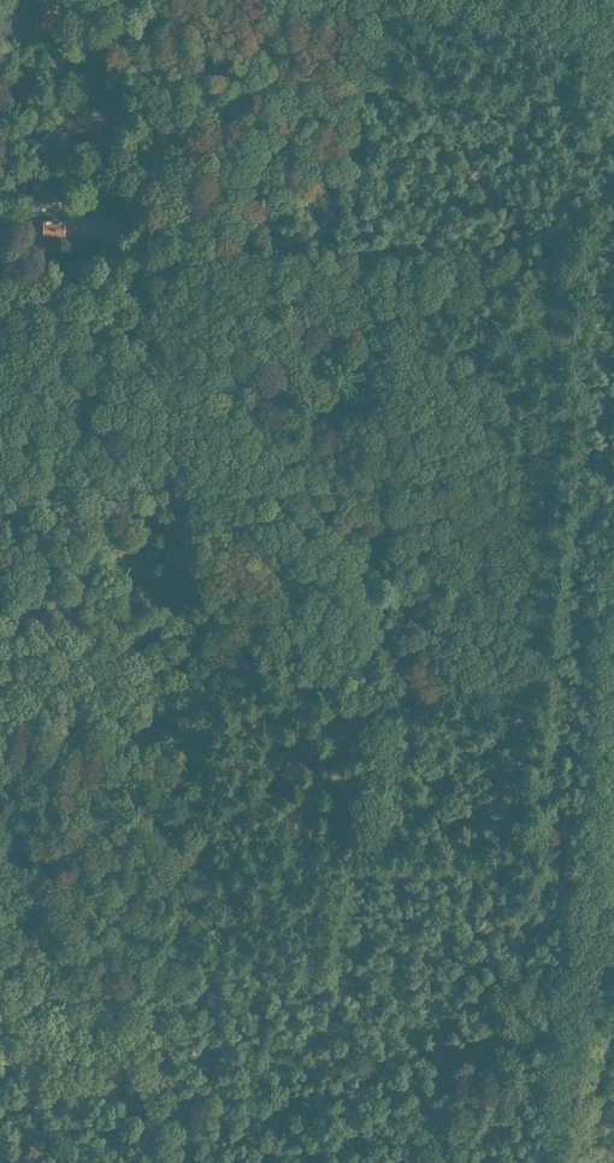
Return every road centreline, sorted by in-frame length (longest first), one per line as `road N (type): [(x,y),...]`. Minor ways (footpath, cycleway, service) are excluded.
road 1 (track): [(0,441),(16,408),(16,370),(79,285),(204,262),(207,46)]
road 2 (track): [(574,1162),(613,784)]

